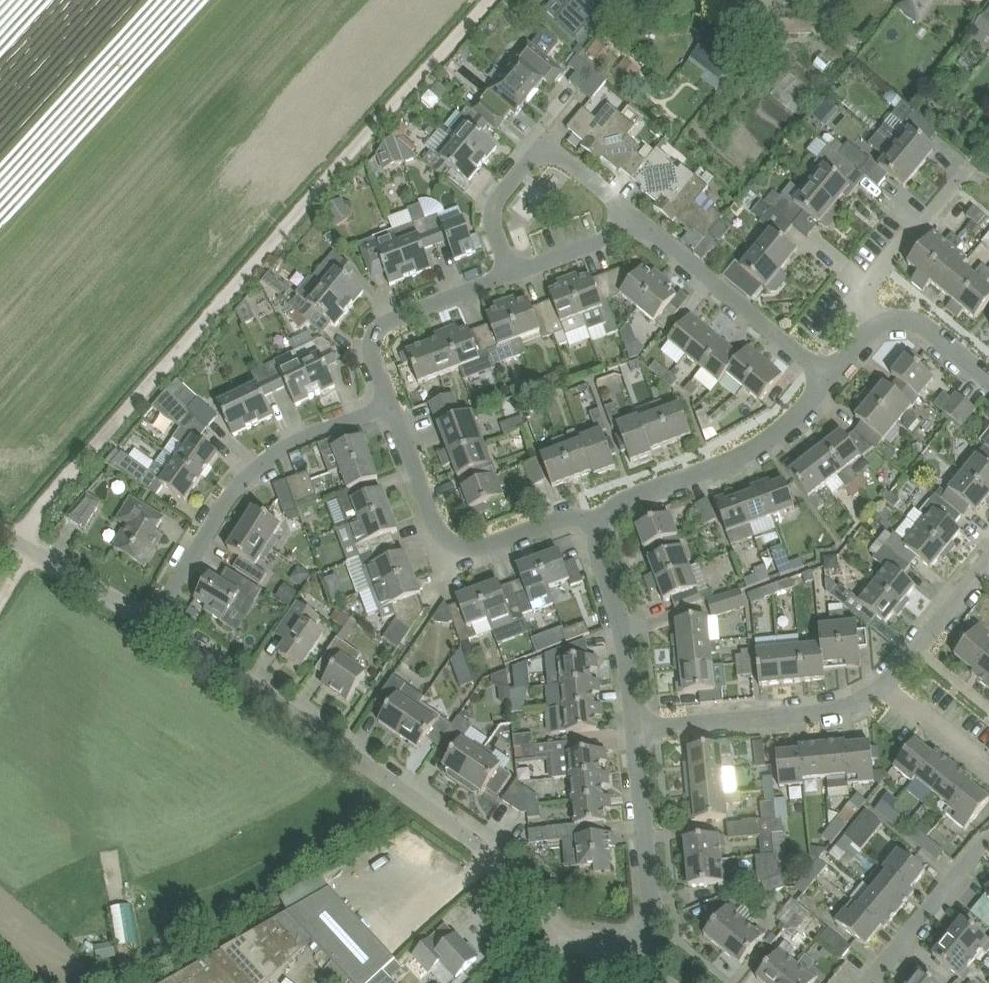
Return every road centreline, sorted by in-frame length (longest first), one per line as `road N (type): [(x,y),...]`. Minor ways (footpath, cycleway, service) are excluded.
road 1 (residential): [(29,538),(34,519),(490,0)]
road 2 (residential): [(828,381),(639,224),(390,320),(375,350),(390,409)]
road 3 (unclassified): [(562,944),(494,852),(154,607)]
road 4 (residential): [(154,607),(201,521),(245,468),(281,445),(390,409)]
road 5 (residential): [(390,409),(433,523),(459,546),(599,518)]
road 6 (residential): [(599,518),(757,450),(828,381)]
road 7 (residential): [(635,728),(812,713),(854,704),(885,680)]
road 8 (residential): [(640,957),(654,918),(635,728)]
road 9 (residential): [(635,728),(599,518)]
road 10 (residential): [(828,381),(869,328),(900,319),(988,383)]
road 11 (residential): [(869,982),(988,837)]
road 12 (residential): [(885,680),(988,570)]
road 13 (unclassified): [(154,607),(29,538)]
road 14 (residential): [(988,776),(885,680)]

